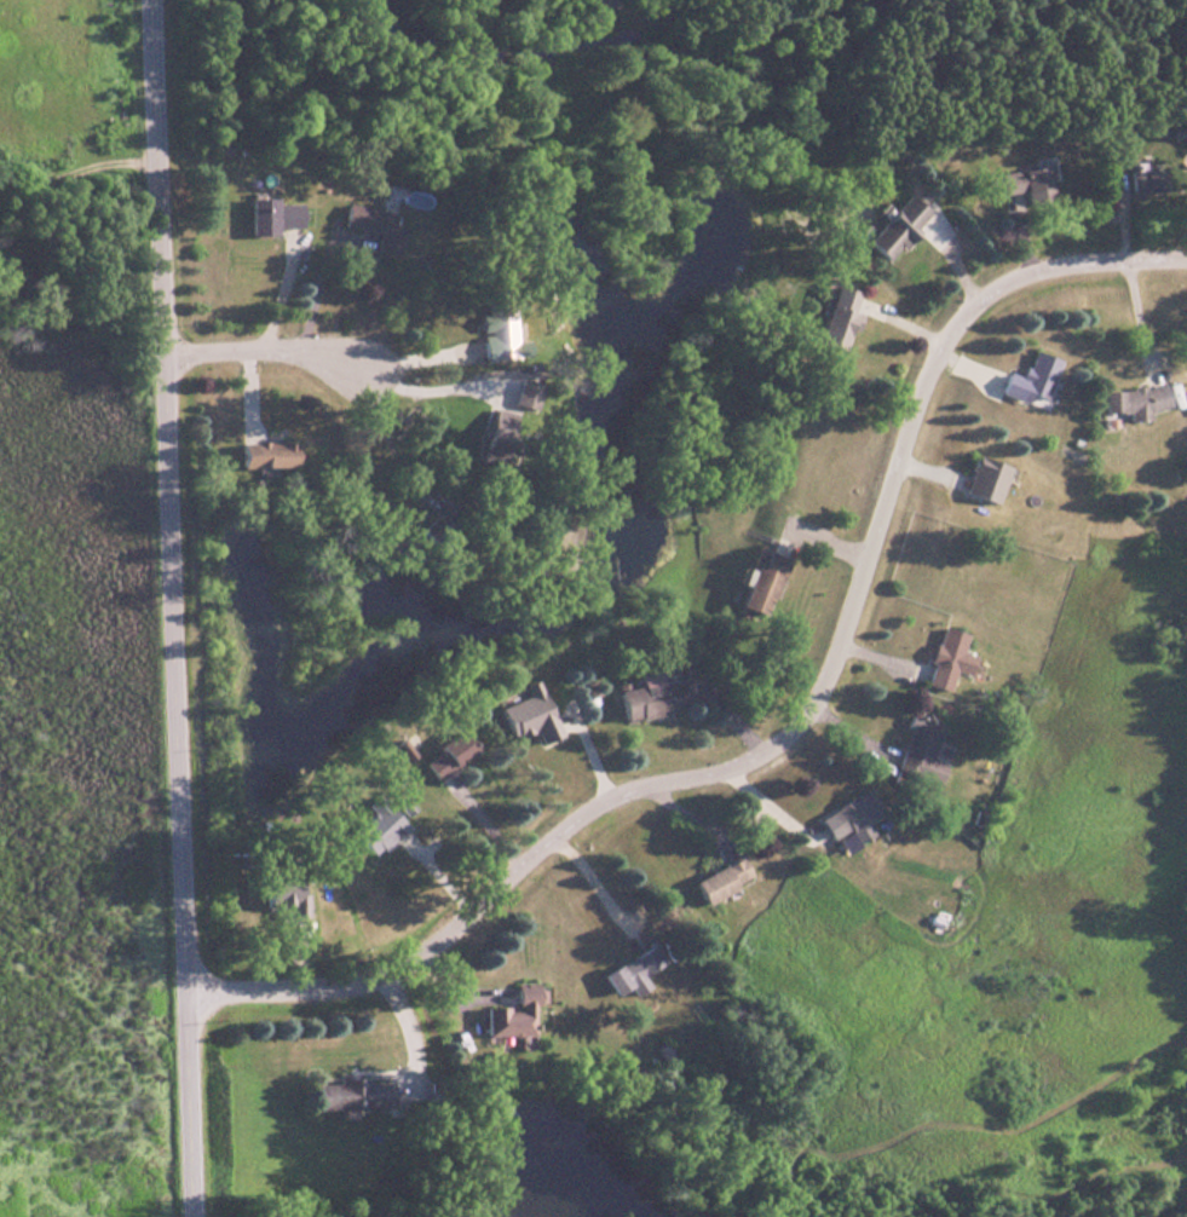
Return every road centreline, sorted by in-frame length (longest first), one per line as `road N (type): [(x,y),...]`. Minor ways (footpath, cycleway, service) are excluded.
road 1 (residential): [(194,986),(391,968),(433,946),(565,831),(630,786),(779,748),(836,669),(950,341),(976,305),(1039,265),(1186,252)]
road 2 (tertiary): [(202,1216),(153,0)]
road 3 (residential): [(167,345),(307,346),(352,356),(379,377)]

